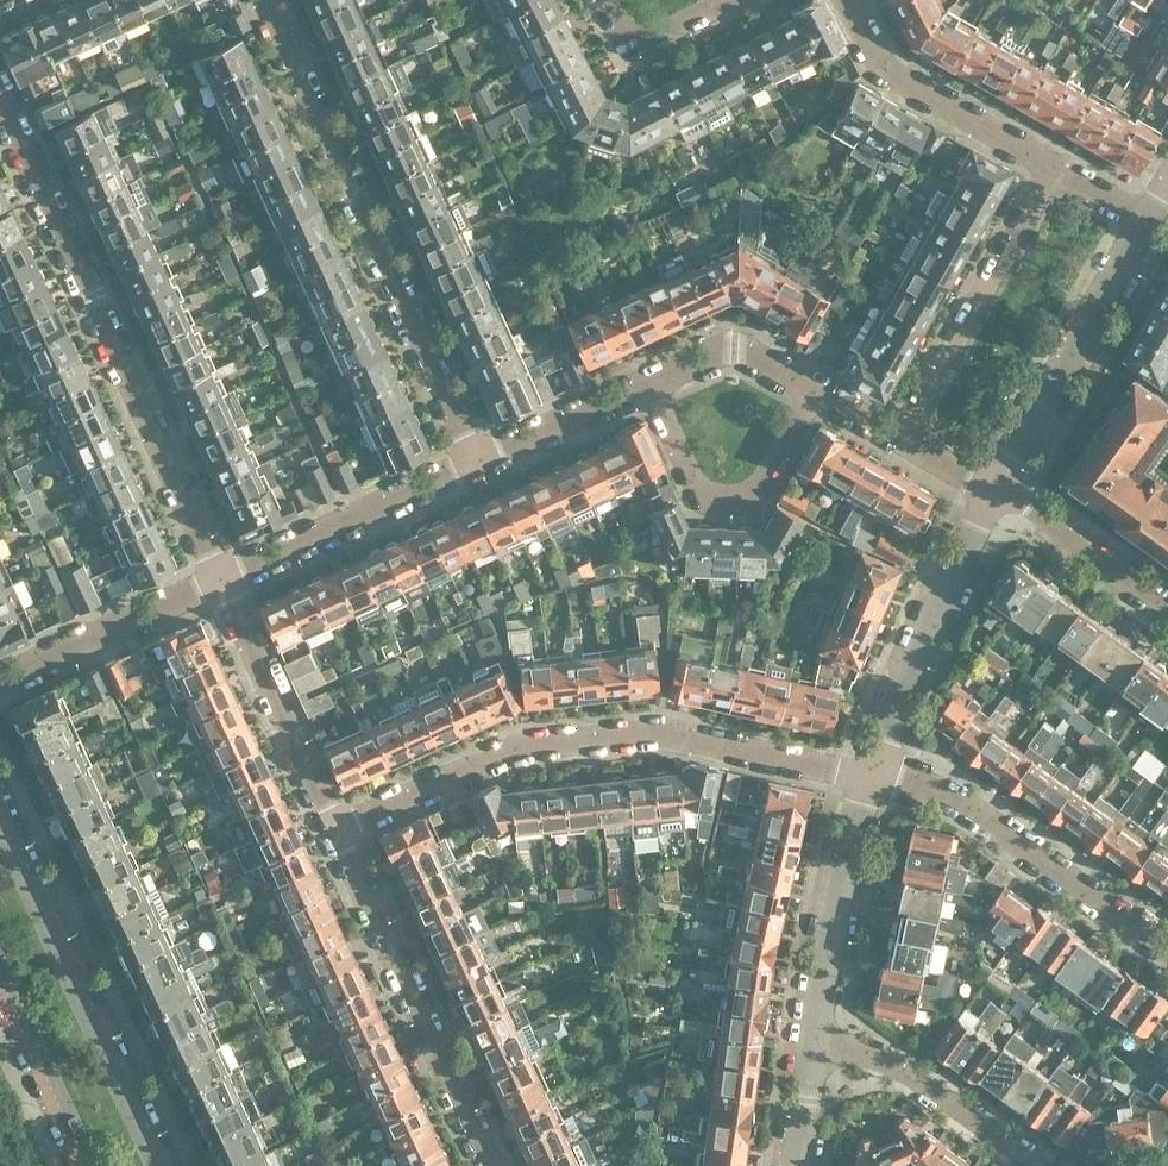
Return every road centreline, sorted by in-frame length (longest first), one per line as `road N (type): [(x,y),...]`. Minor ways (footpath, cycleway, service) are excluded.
road 1 (residential): [(335,830),(516,748),(667,732),(867,778)]
road 2 (residential): [(221,580),(0,95)]
road 3 (residential): [(477,463),(265,0)]
road 4 (tertiary): [(155,1165),(0,828)]
road 5 (residential): [(490,1165),(335,830)]
road 6 (residential): [(1167,950),(949,796),(867,778)]
road 7 (residential): [(899,440),(1055,166)]
road 8 (residential): [(867,778),(991,490)]
road 9 (residential): [(991,490),(1150,222)]
road 10 (residential): [(646,386),(709,505),(749,508),(817,393)]
road 11 (residential): [(221,580),(477,463)]
road 12 (residential): [(1055,166),(877,63),(845,0)]
road 13 (residential): [(335,830),(221,580)]
road 14 (residential): [(1038,1165),(926,1083),(815,1032)]
road 15 (residential): [(815,1032),(867,778)]
road 16 (residential): [(0,680),(221,580)]
road 17 (tertiary): [(0,970),(92,1165)]
road 18 (residential): [(991,490),(1028,507),(1167,609)]
road 19 (residential): [(646,386),(734,346),(817,393)]
road 20 (residential): [(477,463),(646,386)]
road 21 (residential): [(603,0),(622,36),(645,43),(731,0)]
road 22 (residential): [(796,1165),(815,1032)]

